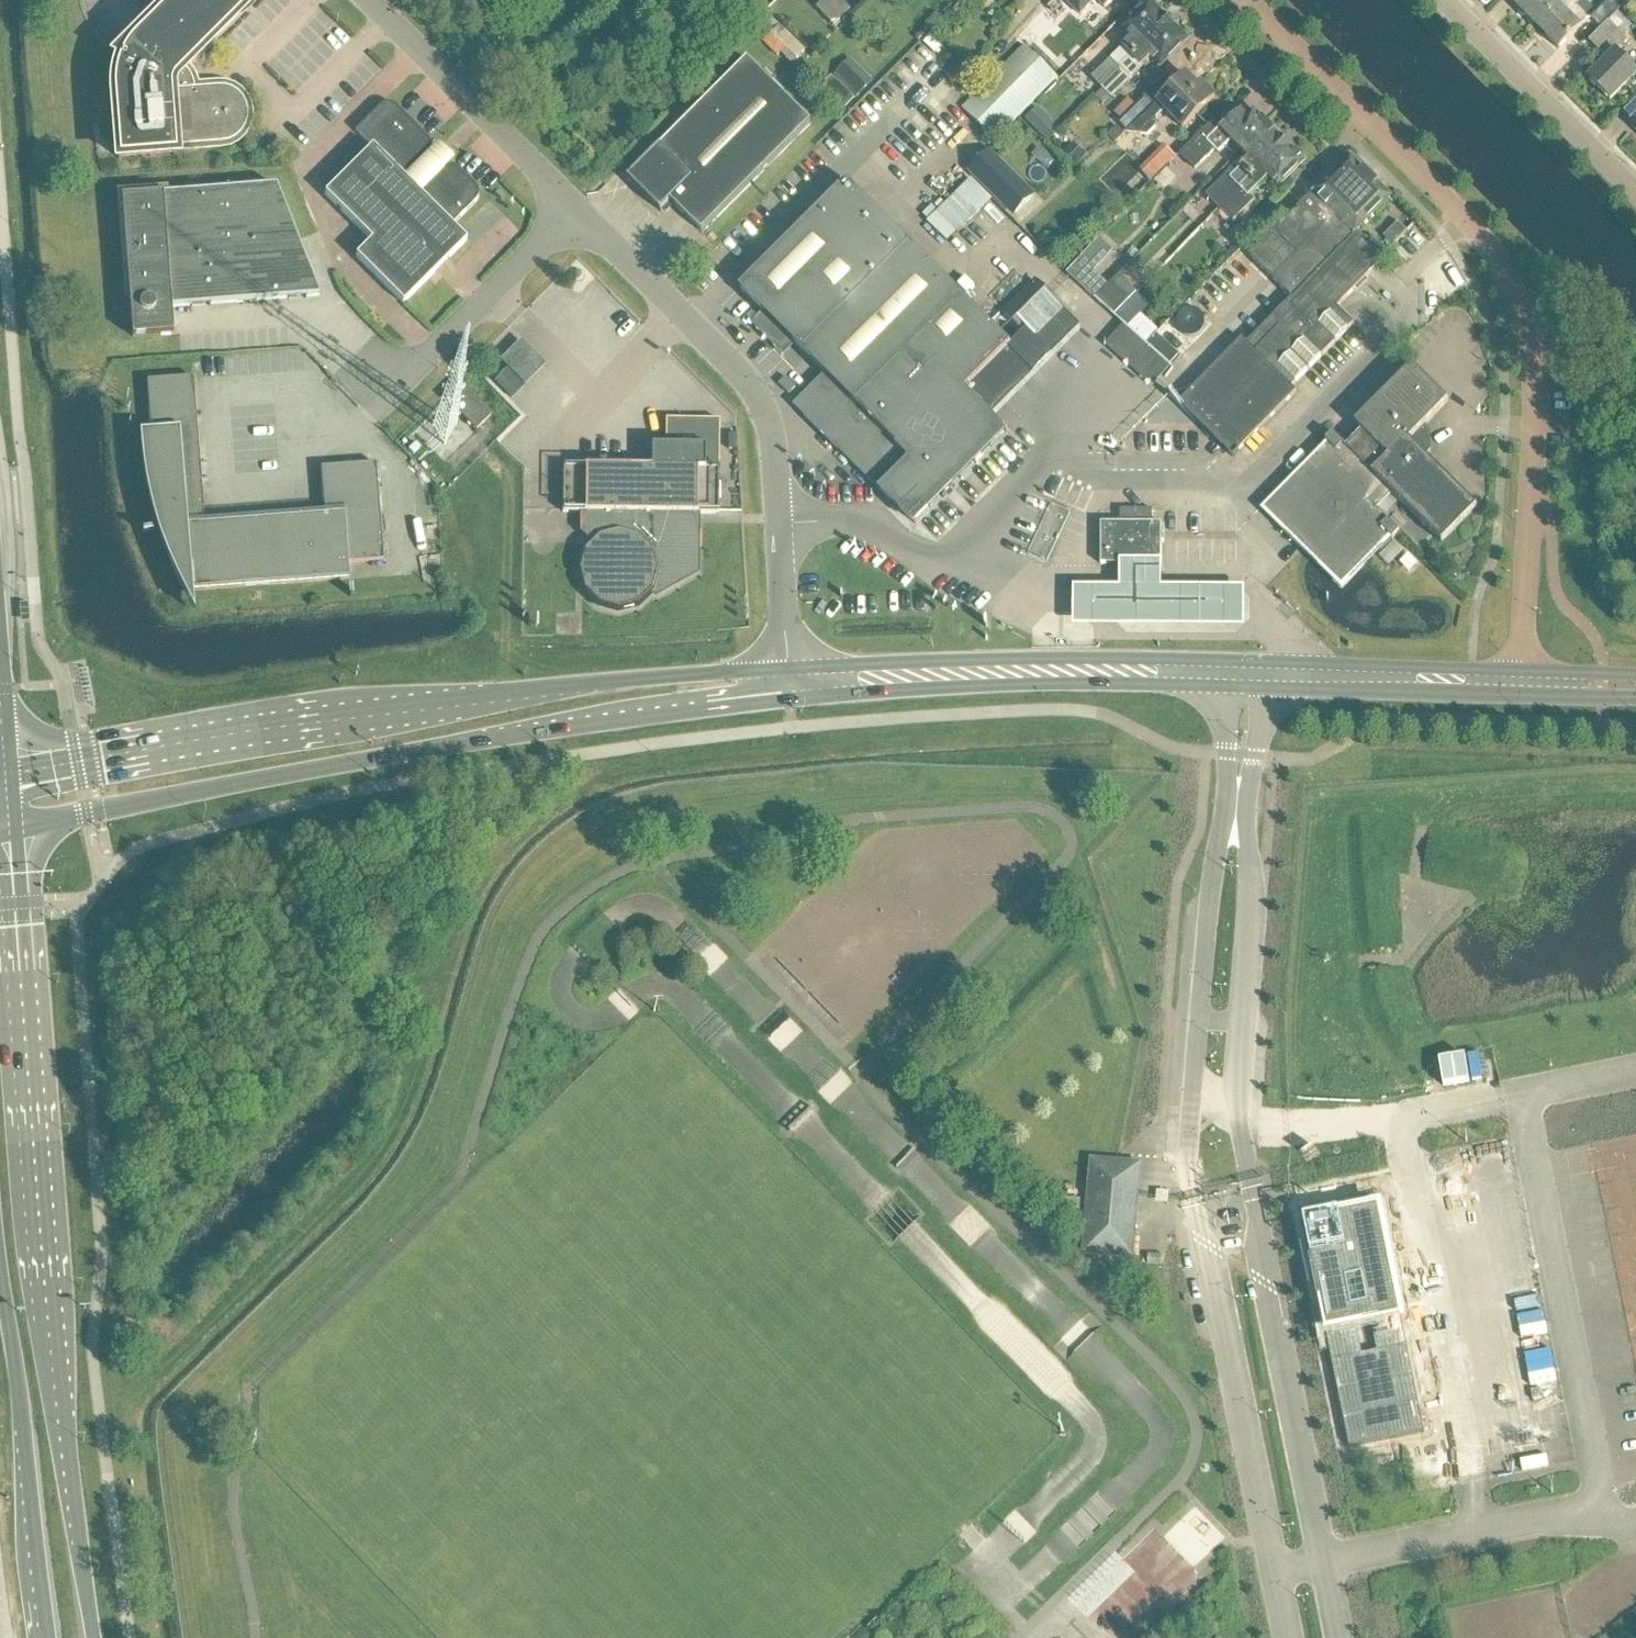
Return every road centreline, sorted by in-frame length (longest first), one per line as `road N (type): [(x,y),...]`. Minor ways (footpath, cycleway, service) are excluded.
road 1 (primary): [(92,1637),(52,1377),(10,831)]
road 2 (secondary): [(10,831),(476,742),(789,702)]
road 3 (secondary): [(788,669),(518,694),(7,776)]
road 4 (residential): [(1245,0),(1466,221),(1514,293),(1533,379),(1523,672)]
road 5 (secondary): [(1246,662),(982,659),(788,669)]
road 6 (secondary): [(789,702),(965,688),(1224,687)]
road 7 (residential): [(778,524),(771,427),(760,399),(575,209)]
road 8 (primary): [(0,1275),(48,1637)]
road 9 (residential): [(1243,1024),(1257,879),(1248,803),(1265,689)]
road 10 (residential): [(1224,687),(1228,803),(1207,909),(1199,1022)]
road 11 (residential): [(575,209),(366,0)]
road 12 (unclassified): [(1437,0),(1635,195)]
road 13 (secondary): [(1523,672),(1246,662)]
road 14 (residential): [(575,209),(413,372),(379,379)]
road 15 (secondary): [(1265,689),(1522,697)]
road 16 (residential): [(1199,1022),(1187,1165),(1193,1197)]
road 17 (residential): [(1250,1179),(1236,1113),(1243,1024)]
road 18 (unclassified): [(788,669),(778,524)]

